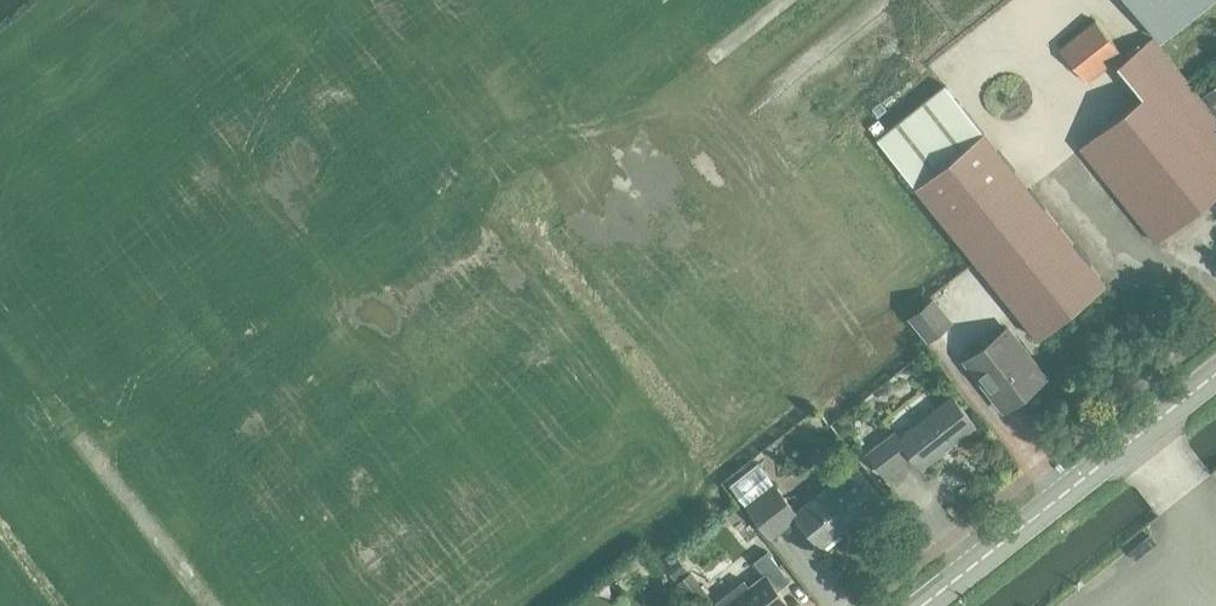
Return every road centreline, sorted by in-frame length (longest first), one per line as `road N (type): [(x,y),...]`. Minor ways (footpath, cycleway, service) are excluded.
road 1 (secondary): [(922,605),(1215,374)]

